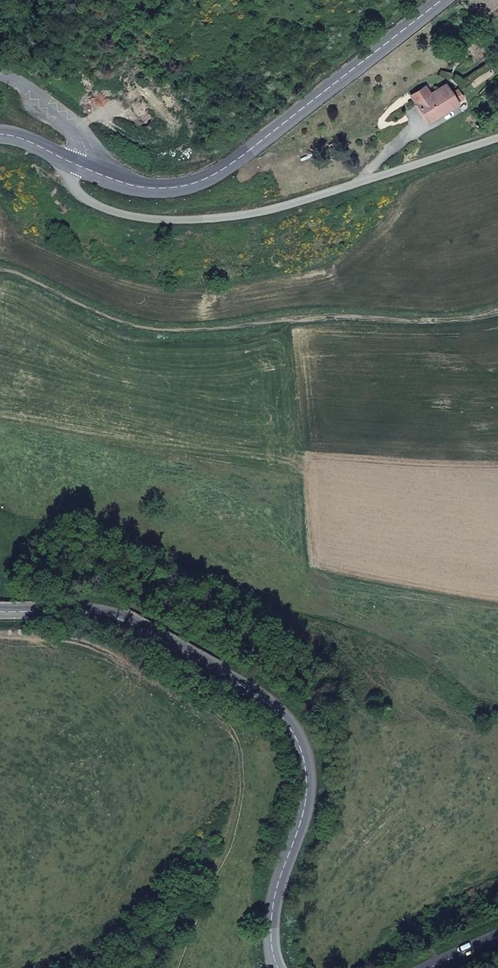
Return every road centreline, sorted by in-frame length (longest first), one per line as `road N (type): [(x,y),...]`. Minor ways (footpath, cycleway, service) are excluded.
road 1 (secondary): [(279,967),(275,897),(310,780),(291,721),(261,695),(141,626),(96,610),(0,608)]
road 2 (unclassified): [(81,165),(74,192),(91,204),(183,221),(252,217),(497,140)]
road 3 (secondary): [(81,165),(163,186),(206,179),(440,0)]
road 4 (secondary): [(0,72),(72,122),(87,148),(81,165)]

